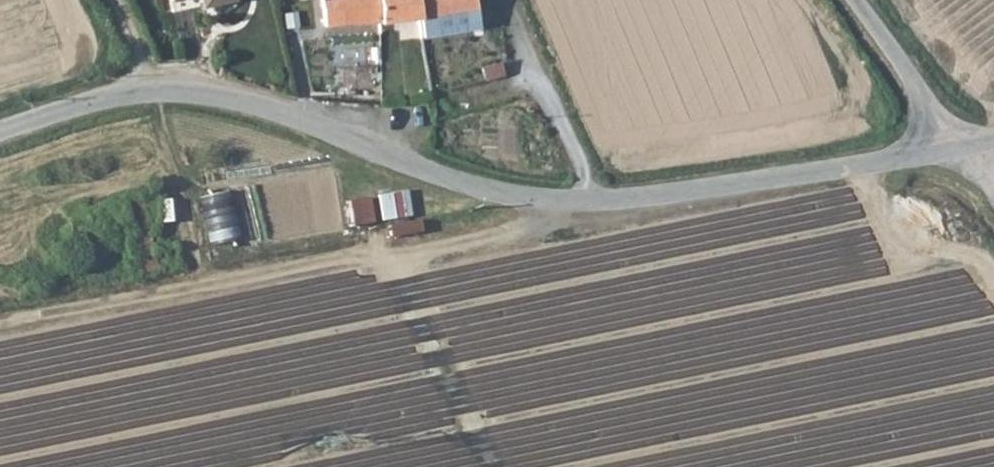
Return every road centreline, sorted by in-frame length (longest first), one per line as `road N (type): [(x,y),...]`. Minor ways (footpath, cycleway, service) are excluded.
road 1 (unclassified): [(0,140),(156,81),(278,117),(423,180),(512,196),(959,146)]
road 2 (unclassified): [(852,0),(959,146)]

